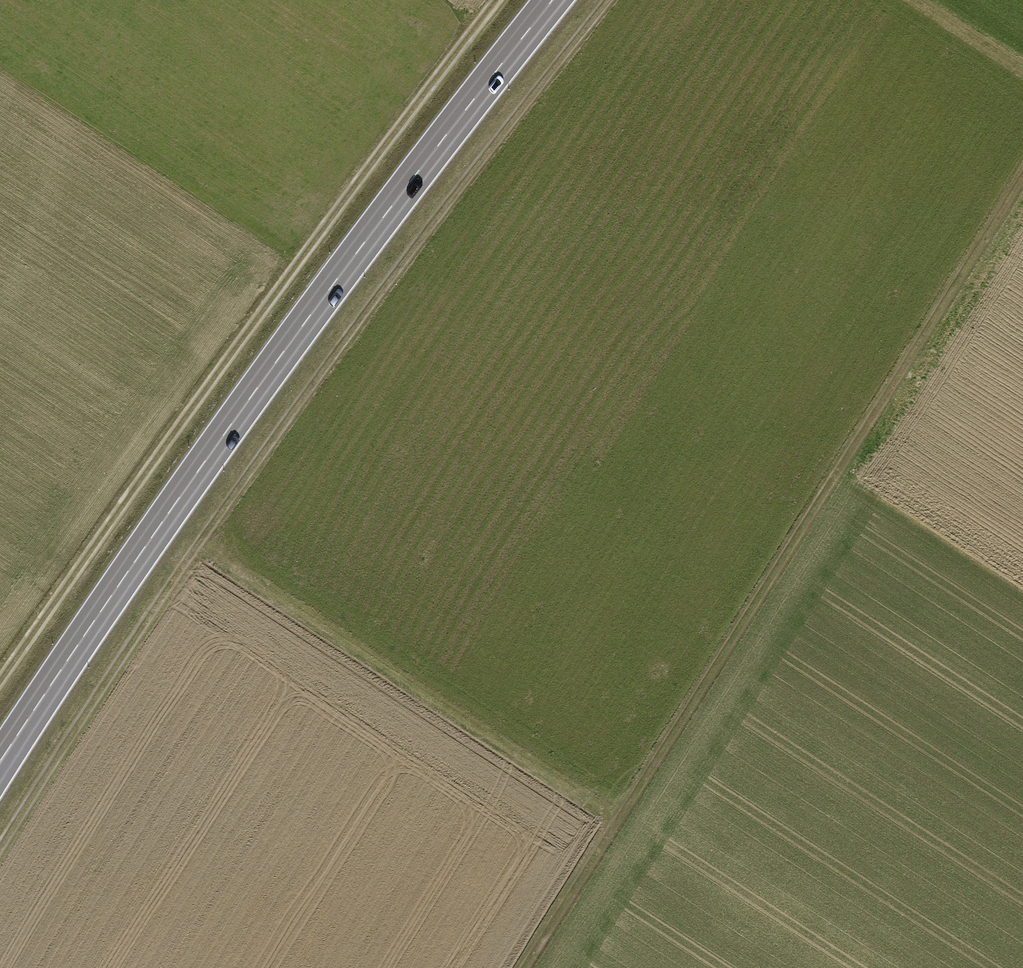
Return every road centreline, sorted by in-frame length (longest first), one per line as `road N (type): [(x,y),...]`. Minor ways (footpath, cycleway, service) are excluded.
road 1 (track): [(607,0),(361,317),(198,544),(0,851)]
road 2 (primary): [(0,760),(322,300),(552,0)]
road 3 (track): [(526,967),(1022,176)]
road 4 (track): [(497,0),(288,275),(0,681)]
road 5 (track): [(198,544),(618,822)]
road 6 (track): [(917,0),(1022,69)]

